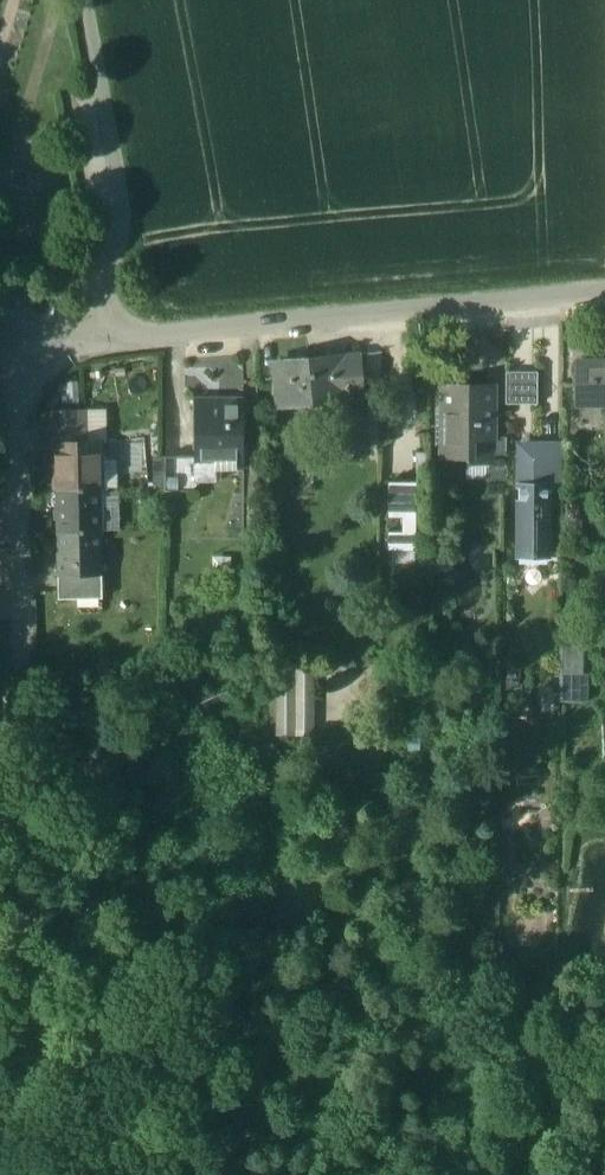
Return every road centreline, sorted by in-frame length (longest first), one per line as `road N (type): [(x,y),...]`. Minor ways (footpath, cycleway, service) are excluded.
road 1 (residential): [(103,339),(604,293)]
road 2 (residential): [(103,339),(105,289),(124,220),(84,0)]
road 3 (residential): [(23,391),(16,448),(21,673),(0,719)]
road 4 (track): [(28,948),(16,696)]
road 5 (track): [(29,1174),(28,948)]

